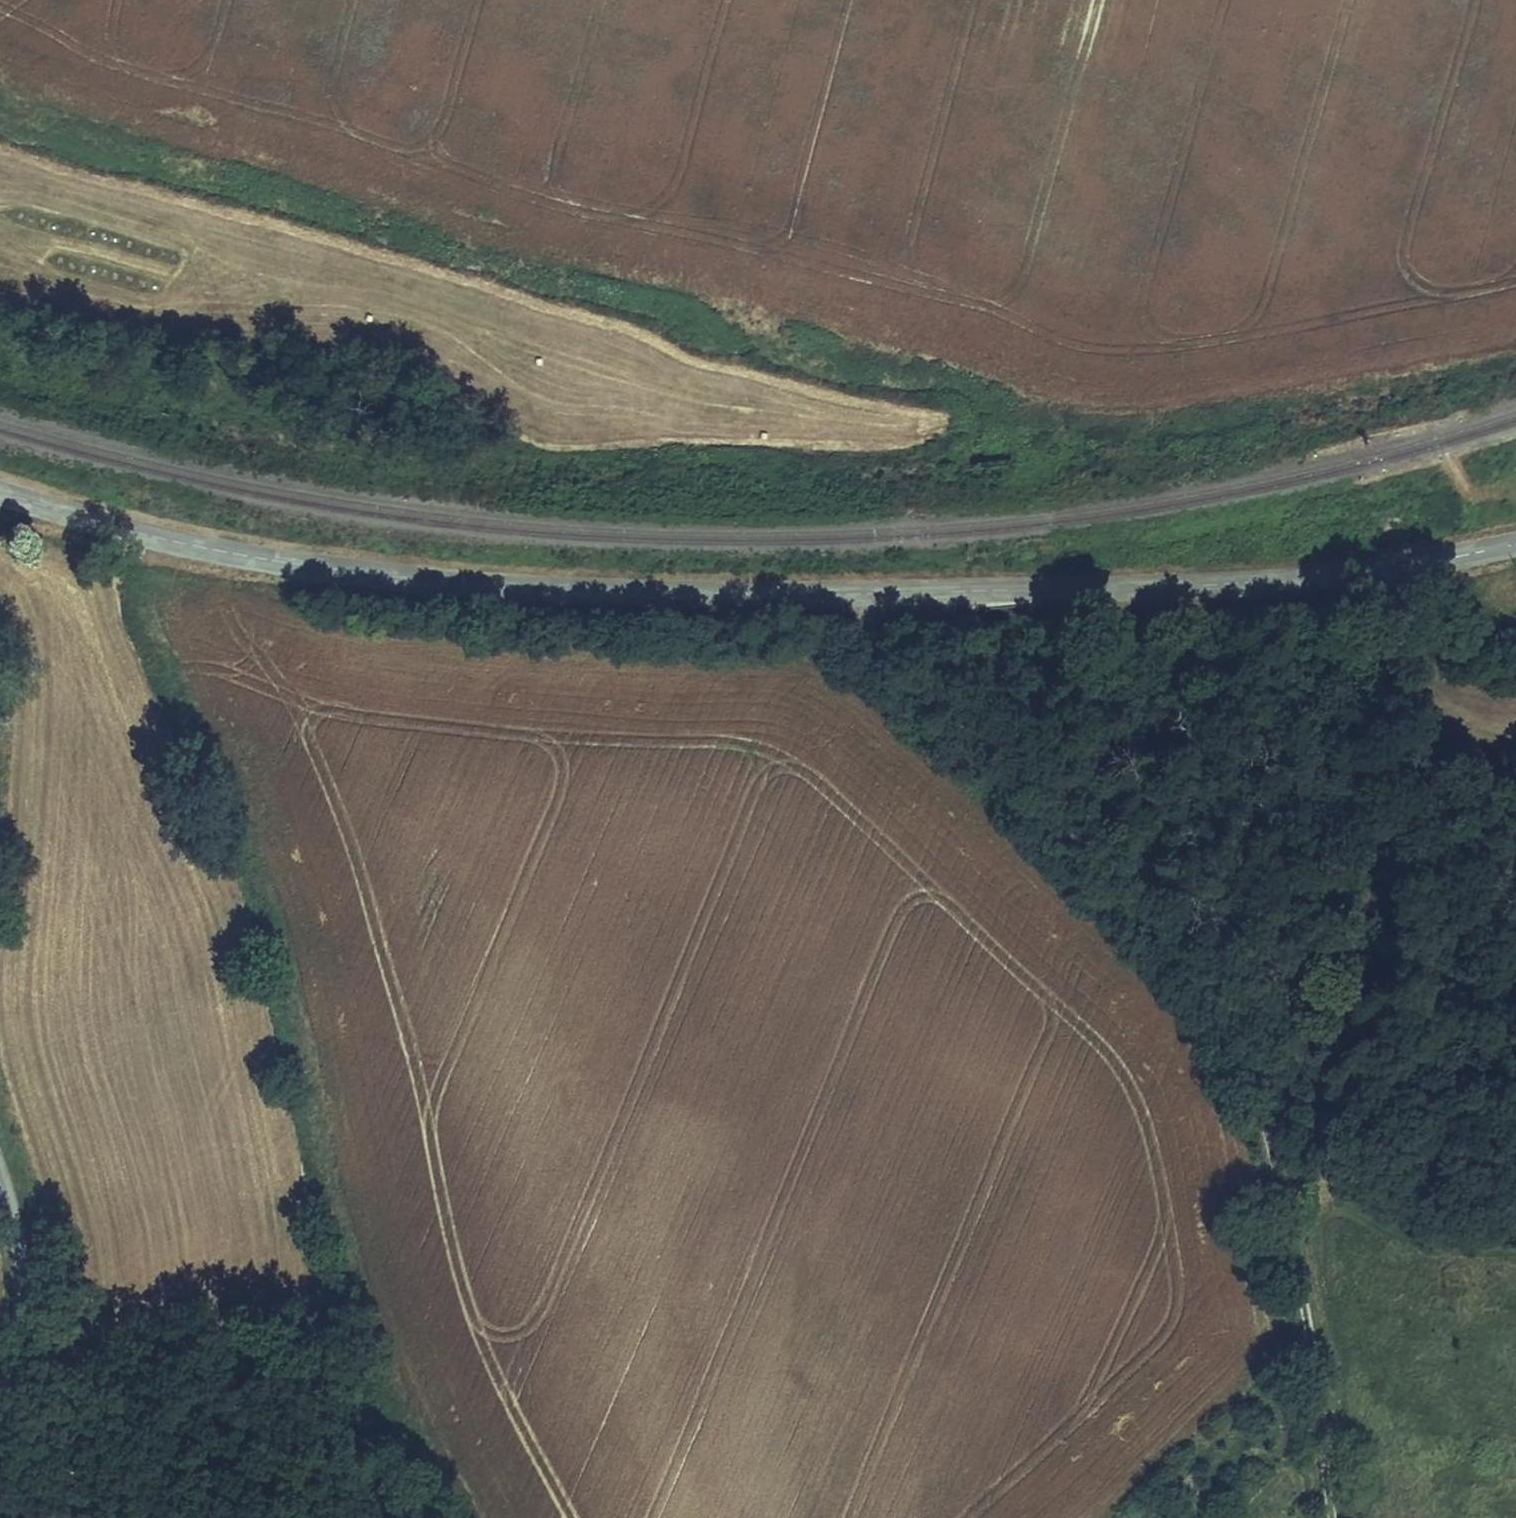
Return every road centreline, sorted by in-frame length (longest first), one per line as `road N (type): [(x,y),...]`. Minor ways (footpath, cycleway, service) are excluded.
road 1 (tertiary): [(0,492),(198,549),(298,566),(603,593),(1207,586),(1335,577),(1515,544)]
road 2 (unclassified): [(0,1391),(16,1269),(0,1190)]

